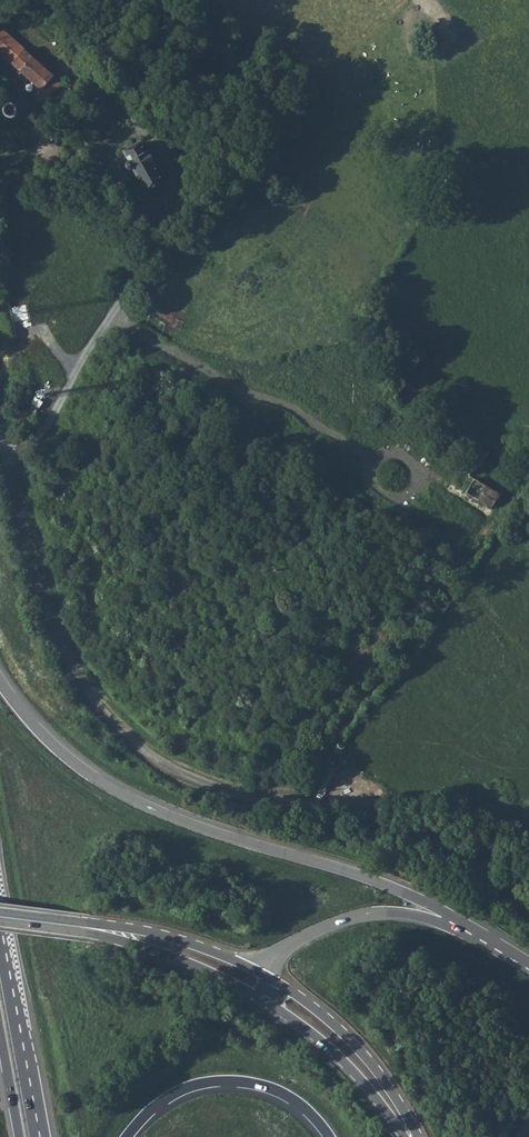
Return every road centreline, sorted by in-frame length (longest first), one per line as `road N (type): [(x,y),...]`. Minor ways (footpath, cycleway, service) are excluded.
road 1 (trunk): [(458,922),(386,886),(231,838),(111,788),(66,756),(0,681)]
road 2 (tertiary): [(0,921),(165,947),(261,986)]
road 3 (trunk): [(125,1136),(175,1092),(229,1081),(284,1095),(327,1136)]
road 4 (trunk): [(458,922),(354,917),(288,947),(265,969),(261,986)]
road 5 (tertiary): [(261,986),(329,1033),(412,1136)]
road 6 (trunk): [(45,1136),(16,1012)]
road 7 (trunk): [(37,1136),(16,1012)]

